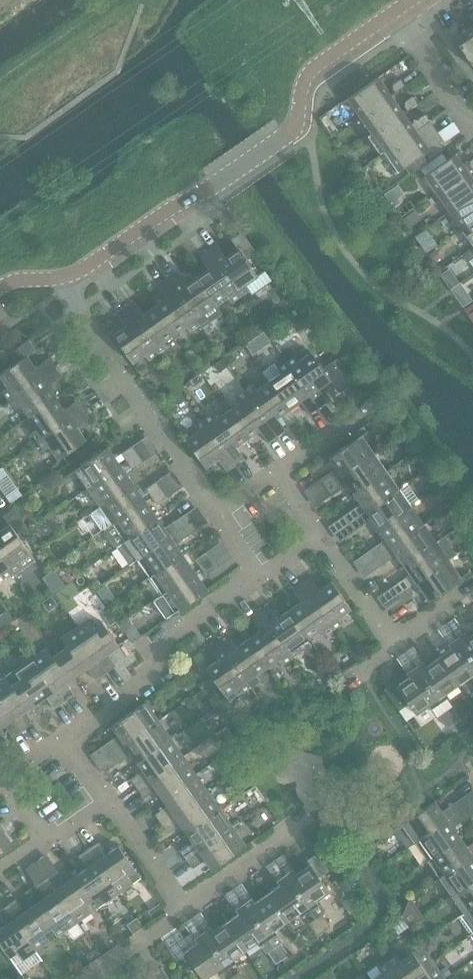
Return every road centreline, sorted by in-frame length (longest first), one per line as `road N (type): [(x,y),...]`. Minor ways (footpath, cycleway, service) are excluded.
road 1 (residential): [(72,277),(292,132),(312,72),(393,14)]
road 2 (residential): [(220,514),(70,301),(72,277)]
road 3 (residential): [(263,575),(167,642),(149,676),(117,706),(62,736)]
road 4 (residential): [(472,122),(393,14)]
road 5 (residential): [(398,644),(322,534)]
road 6 (residential): [(185,908),(108,800)]
road 7 (residential): [(185,908),(293,832)]
road 8 (residential): [(85,978),(185,908)]

